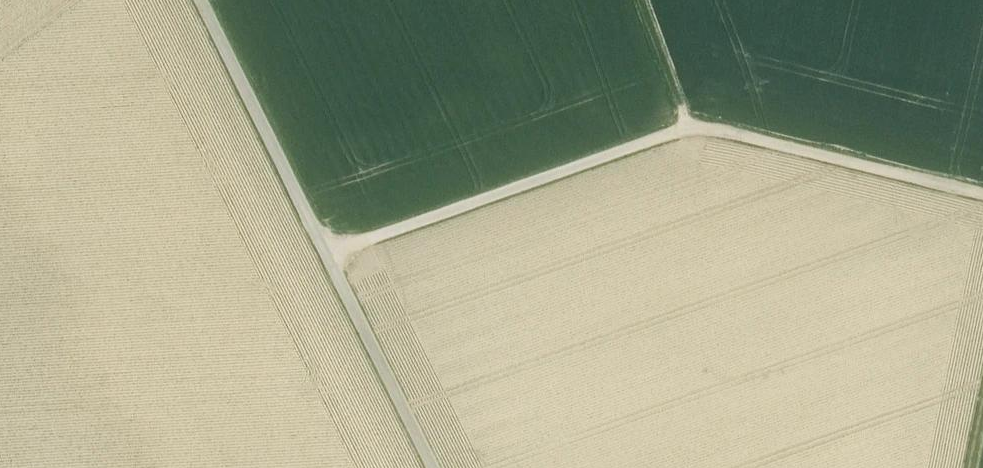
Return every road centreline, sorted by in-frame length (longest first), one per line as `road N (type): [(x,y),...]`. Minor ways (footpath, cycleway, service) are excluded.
road 1 (track): [(328,254),(690,130),(982,195)]
road 2 (unclassified): [(433,467),(202,0)]
road 3 (track): [(690,130),(641,0)]

